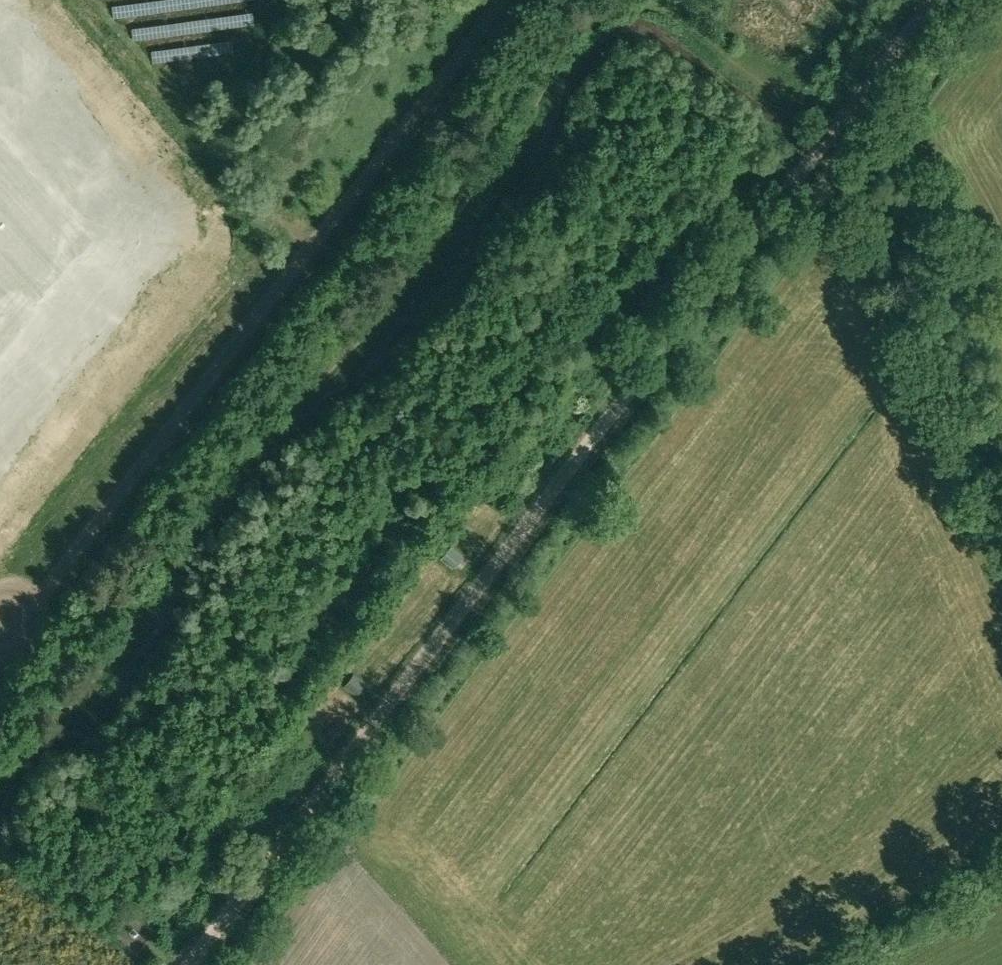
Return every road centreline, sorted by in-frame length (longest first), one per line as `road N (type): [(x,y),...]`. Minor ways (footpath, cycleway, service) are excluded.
road 1 (track): [(837,126),(666,7),(633,3),(598,17),(557,60),(508,153),(389,305),(224,484),(92,682),(0,774)]
road 2 (track): [(837,126),(189,964)]
road 3 (track): [(933,0),(837,126)]

